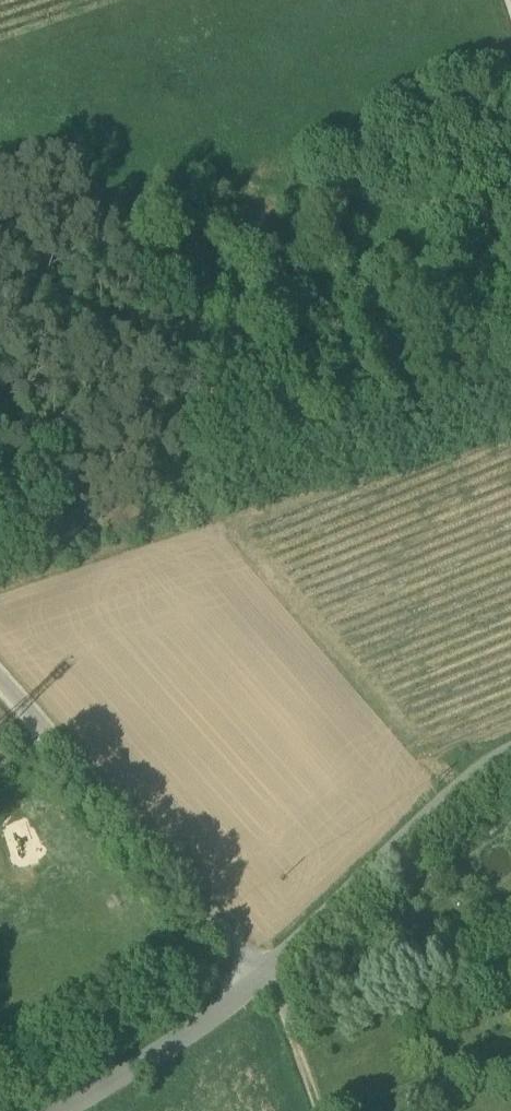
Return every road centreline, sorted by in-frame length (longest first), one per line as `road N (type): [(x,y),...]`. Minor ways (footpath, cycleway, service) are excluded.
road 1 (unclassified): [(66,1110),(274,977),(510,760)]
road 2 (track): [(320,1110),(274,977)]

